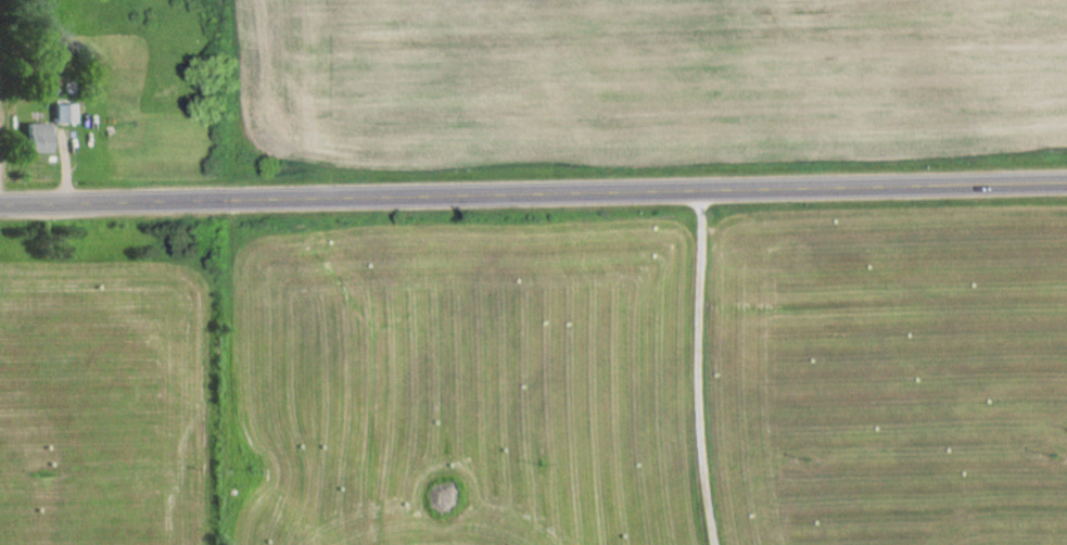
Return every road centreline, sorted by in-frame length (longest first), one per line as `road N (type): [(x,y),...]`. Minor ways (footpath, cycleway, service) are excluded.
road 1 (tertiary): [(0,204),(1066,181)]

